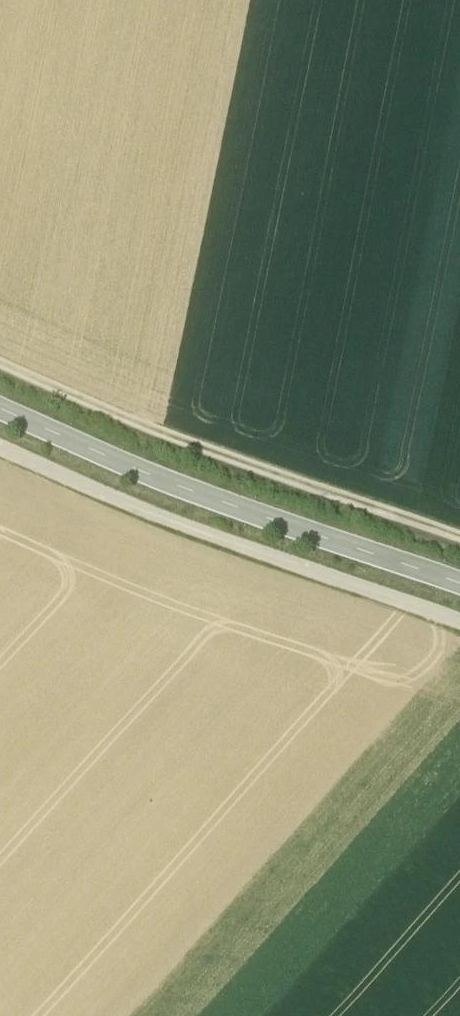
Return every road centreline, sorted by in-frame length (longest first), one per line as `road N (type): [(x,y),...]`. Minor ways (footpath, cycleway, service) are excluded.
road 1 (tertiary): [(459,620),(0,436)]
road 2 (track): [(459,659),(0,476)]
road 3 (track): [(459,572),(0,391)]

